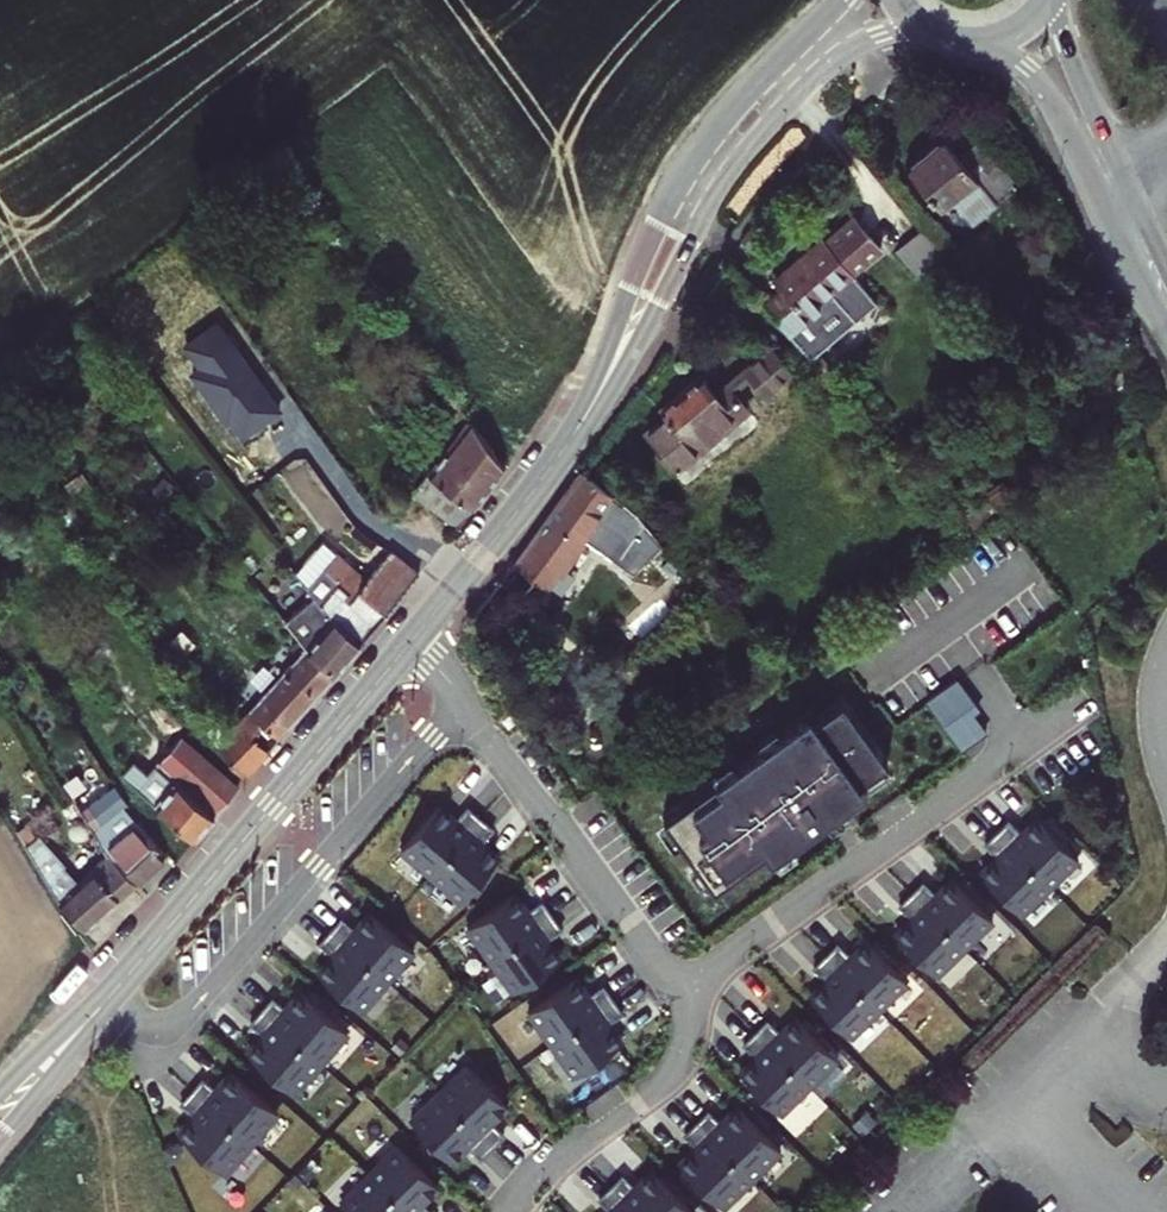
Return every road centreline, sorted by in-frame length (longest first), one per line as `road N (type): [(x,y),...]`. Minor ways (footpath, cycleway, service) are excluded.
road 1 (secondary): [(543,471),(613,383),(706,210),(774,120),(859,46),(927,28)]
road 2 (secondary): [(840,0),(688,166),(543,471)]
road 3 (residential): [(466,703),(192,1013),(166,1025),(139,1020),(110,997)]
road 4 (secondary): [(411,636),(110,997)]
road 5 (residential): [(681,997),(1048,723)]
road 6 (residential): [(466,703),(681,997)]
road 7 (tertiary): [(980,40),(1025,67),(1052,101),(1166,327)]
road 8 (residential): [(681,997),(685,1043),(665,1082),(546,1168),(506,1211)]
road 9 (tertiary): [(1166,266),(1084,95),(1054,0)]
road 10 (secondary): [(543,471),(411,636)]
road 11 (secondary): [(0,1136),(110,997)]
road 12 (secondary): [(110,997),(0,1091)]

